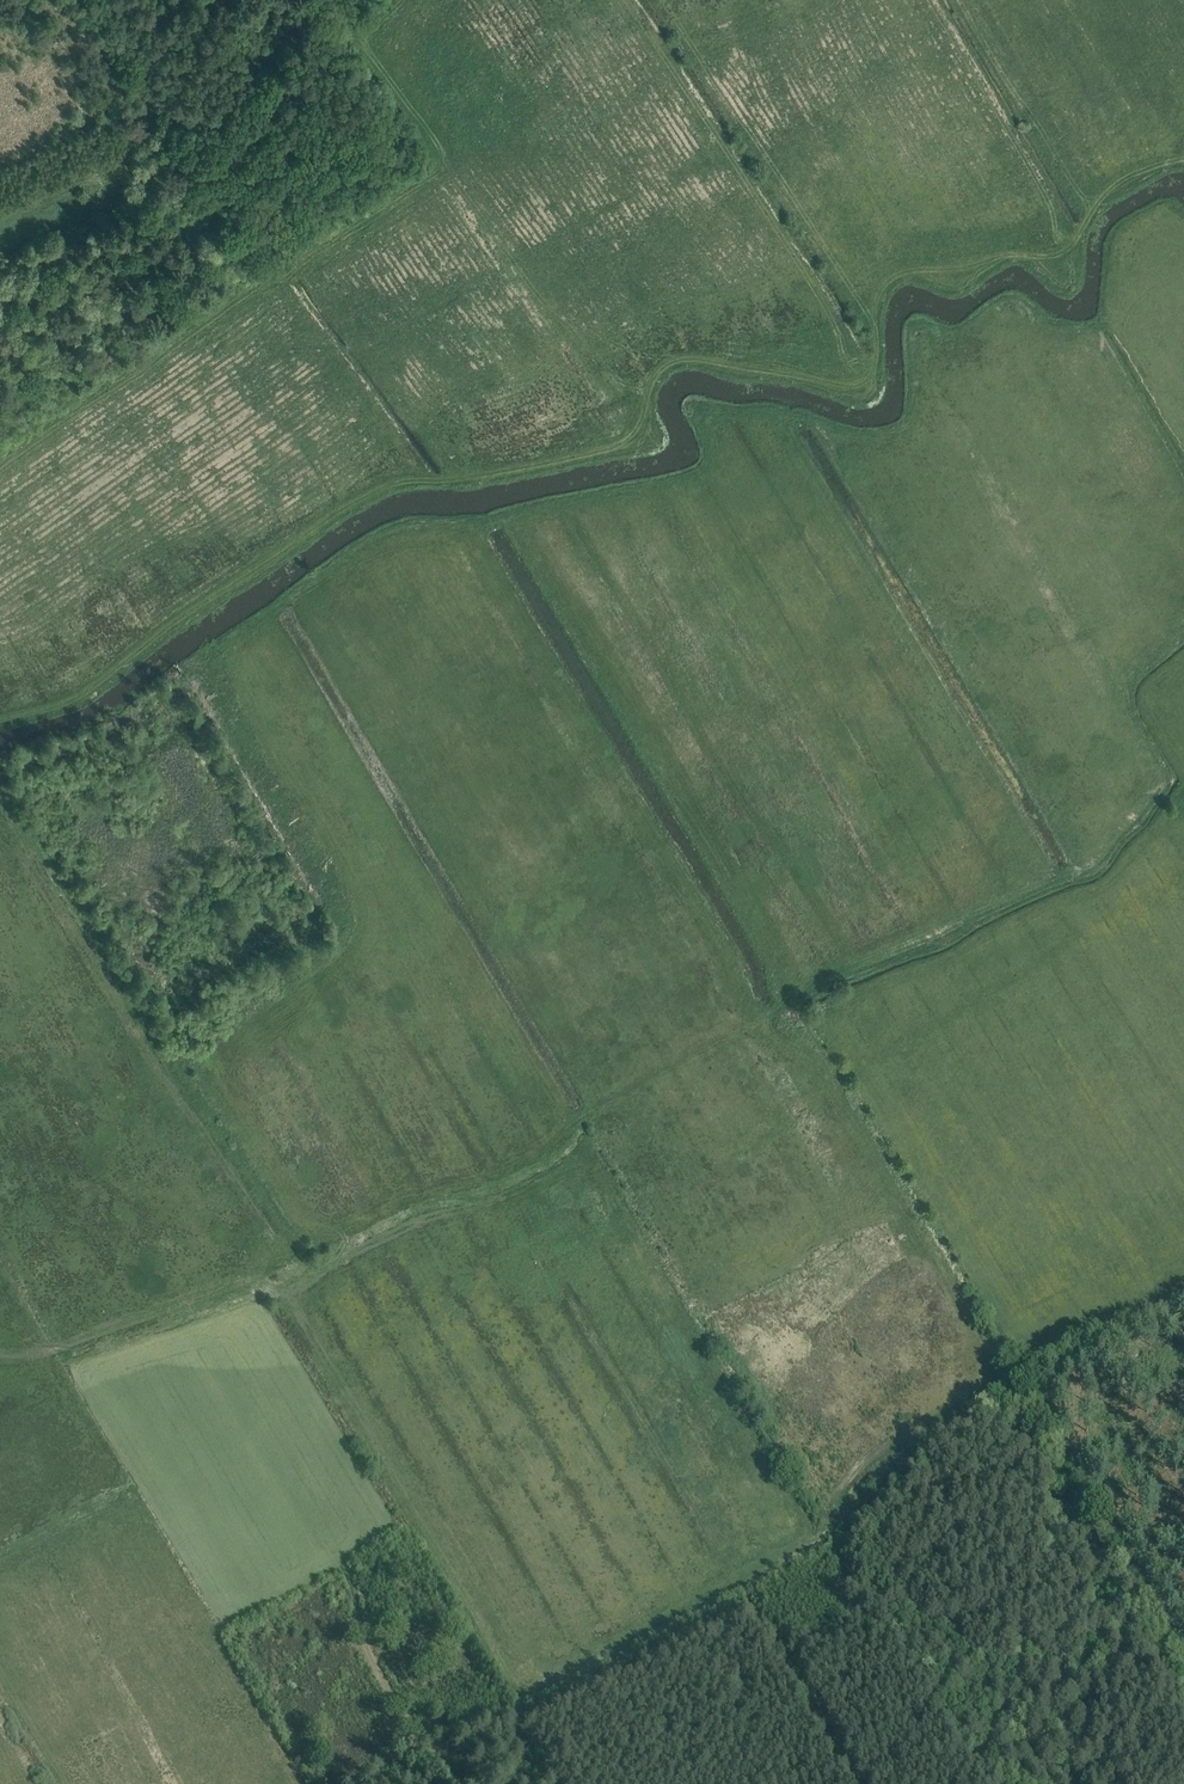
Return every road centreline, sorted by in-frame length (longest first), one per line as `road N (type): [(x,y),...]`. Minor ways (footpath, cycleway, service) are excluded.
road 1 (track): [(337,1575),(387,1691),(465,1783)]

